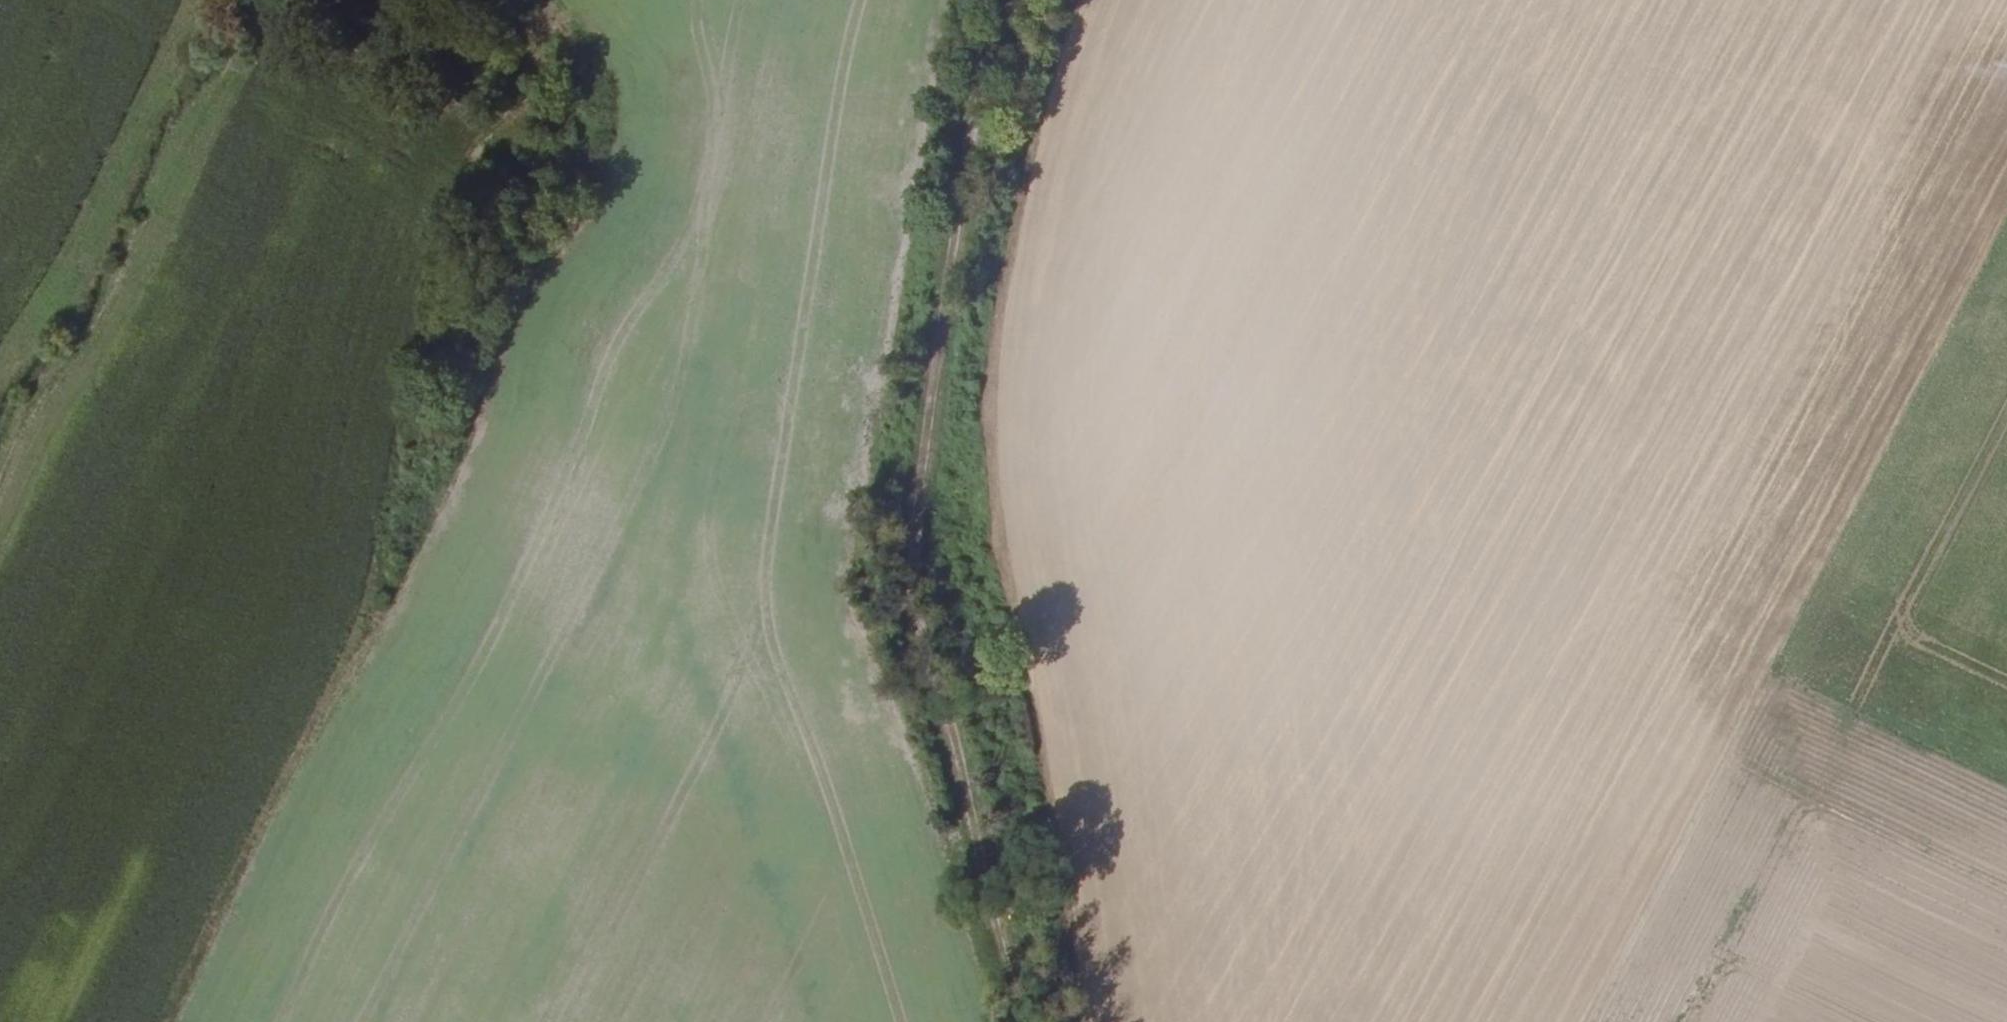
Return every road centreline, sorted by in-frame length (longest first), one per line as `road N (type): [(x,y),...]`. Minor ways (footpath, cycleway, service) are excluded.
road 1 (track): [(1012,0),(953,190),(905,579),(1024,1021)]

